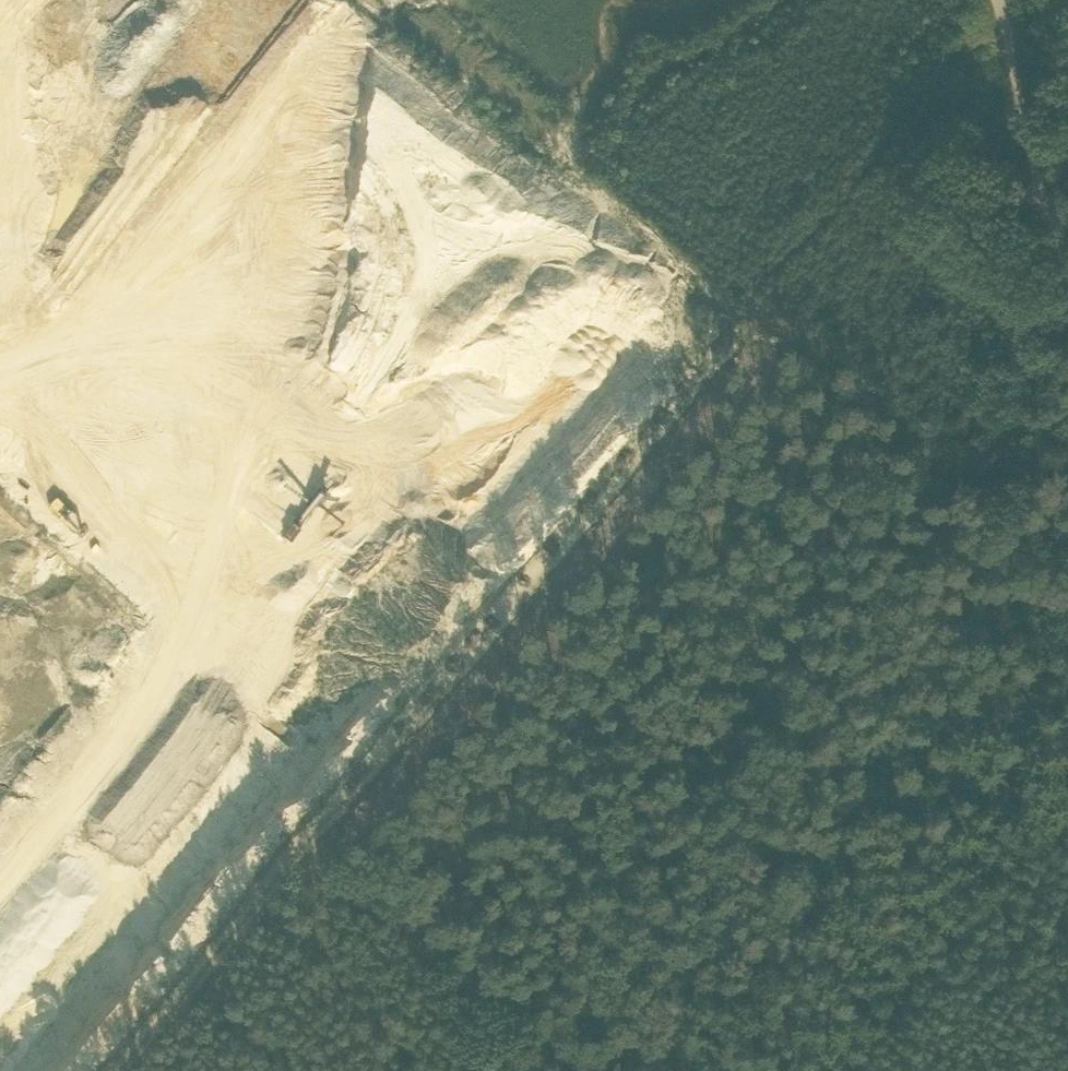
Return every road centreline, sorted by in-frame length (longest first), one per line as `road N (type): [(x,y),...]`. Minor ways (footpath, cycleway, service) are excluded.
road 1 (track): [(1000,0),(1051,190),(1059,279)]
road 2 (track): [(776,327),(966,476)]
road 3 (track): [(966,476),(1010,430),(1059,279)]

